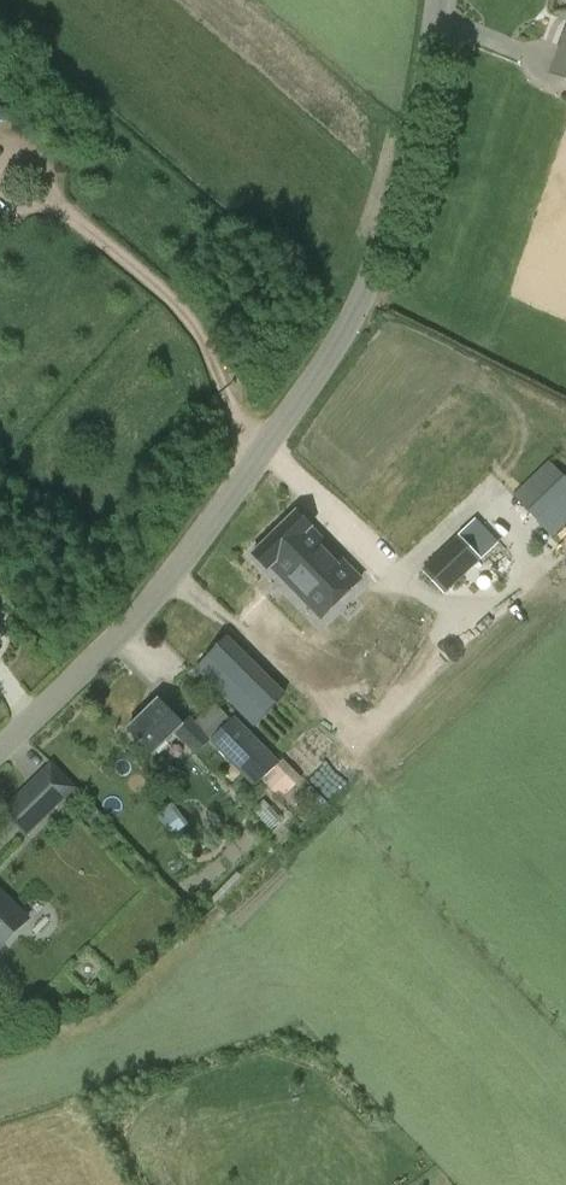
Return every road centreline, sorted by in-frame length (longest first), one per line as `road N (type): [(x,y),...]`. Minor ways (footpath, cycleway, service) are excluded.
road 1 (unclassified): [(0,748),(218,532),(364,331),(410,239),(462,0)]

